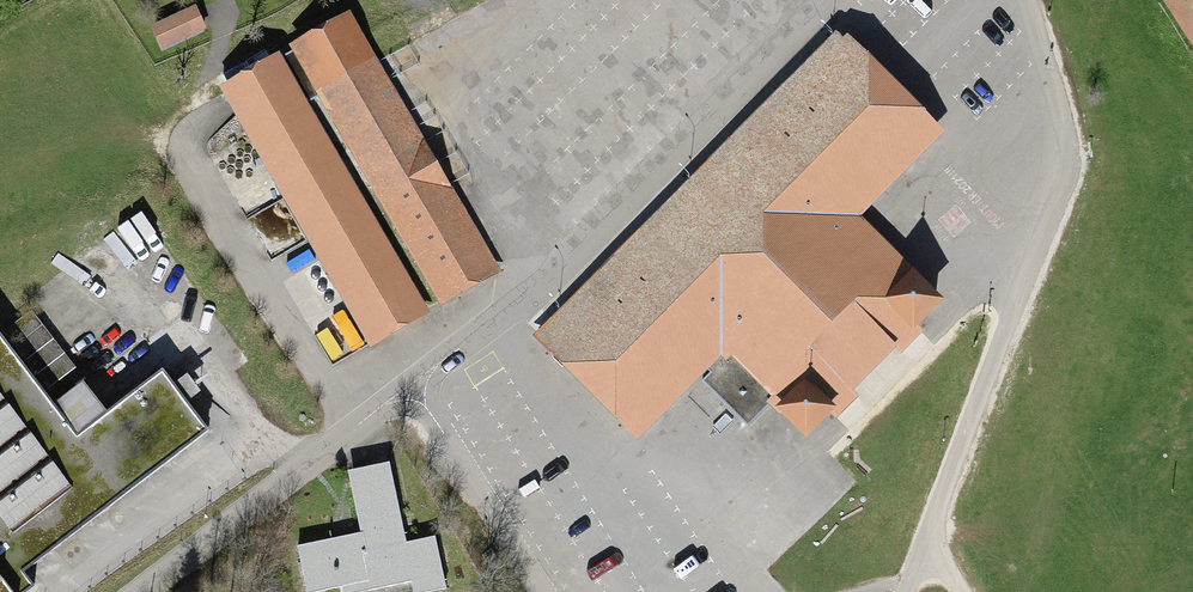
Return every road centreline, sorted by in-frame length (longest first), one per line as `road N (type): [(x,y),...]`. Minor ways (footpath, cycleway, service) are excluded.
road 1 (residential): [(133,591),(538,292),(800,33)]
road 2 (track): [(925,540),(1049,216),(1057,129),(1043,68)]

